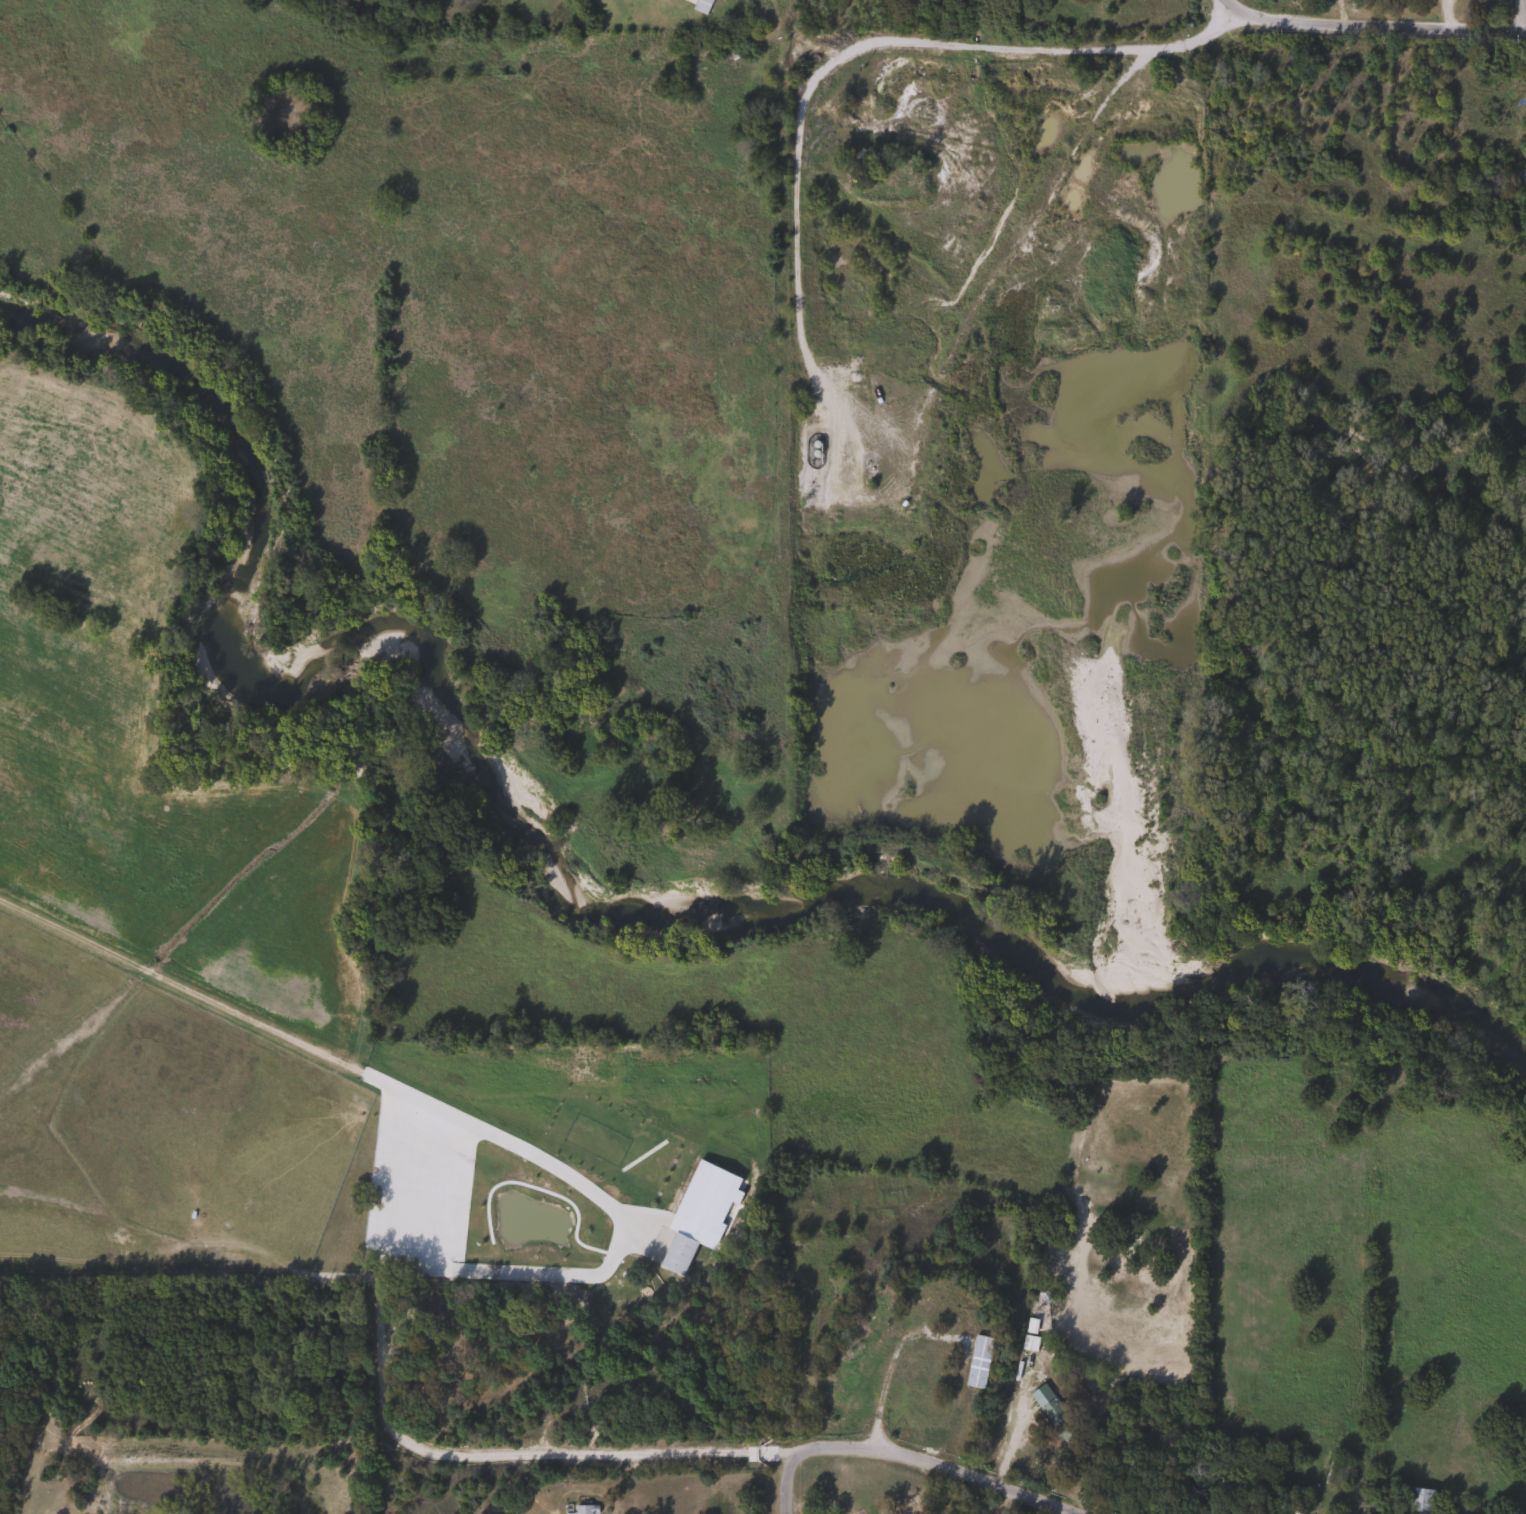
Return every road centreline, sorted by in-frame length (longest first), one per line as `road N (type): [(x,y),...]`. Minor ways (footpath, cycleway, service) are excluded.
road 1 (residential): [(1231,9),(1210,31),(1157,54),(870,46),(834,61),(810,80),(797,118),(798,346)]
road 2 (residential): [(1525,27),(1288,20),(1231,9)]
road 3 (residential): [(792,1458),(823,1448),(903,1456),(1072,1513)]

